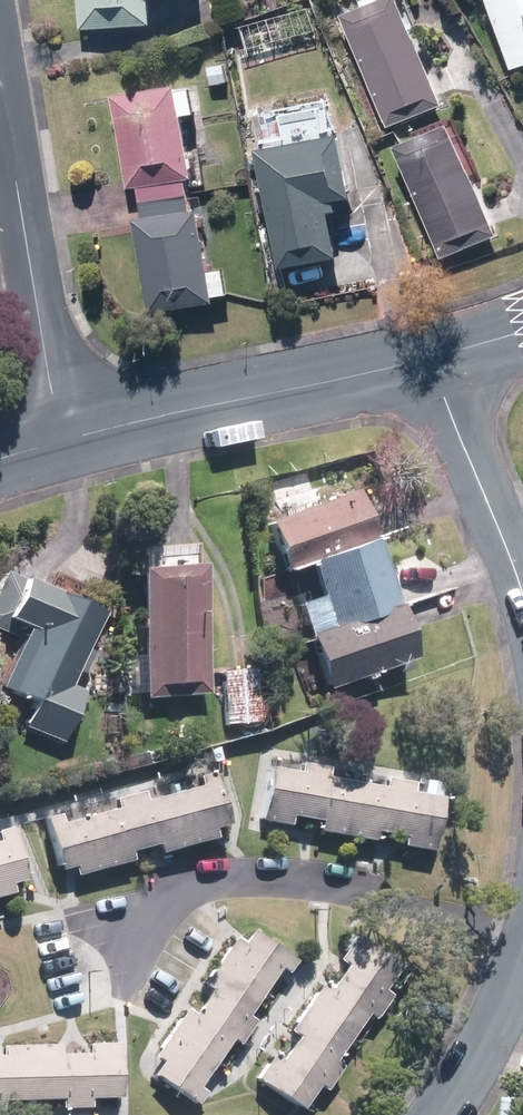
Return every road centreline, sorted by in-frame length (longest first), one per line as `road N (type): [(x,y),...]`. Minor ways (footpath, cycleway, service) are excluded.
road 1 (residential): [(63,434),(438,355)]
road 2 (residential): [(63,434),(0,67)]
road 3 (residential): [(438,355),(522,591)]
road 4 (residential): [(522,964),(443,1114)]

